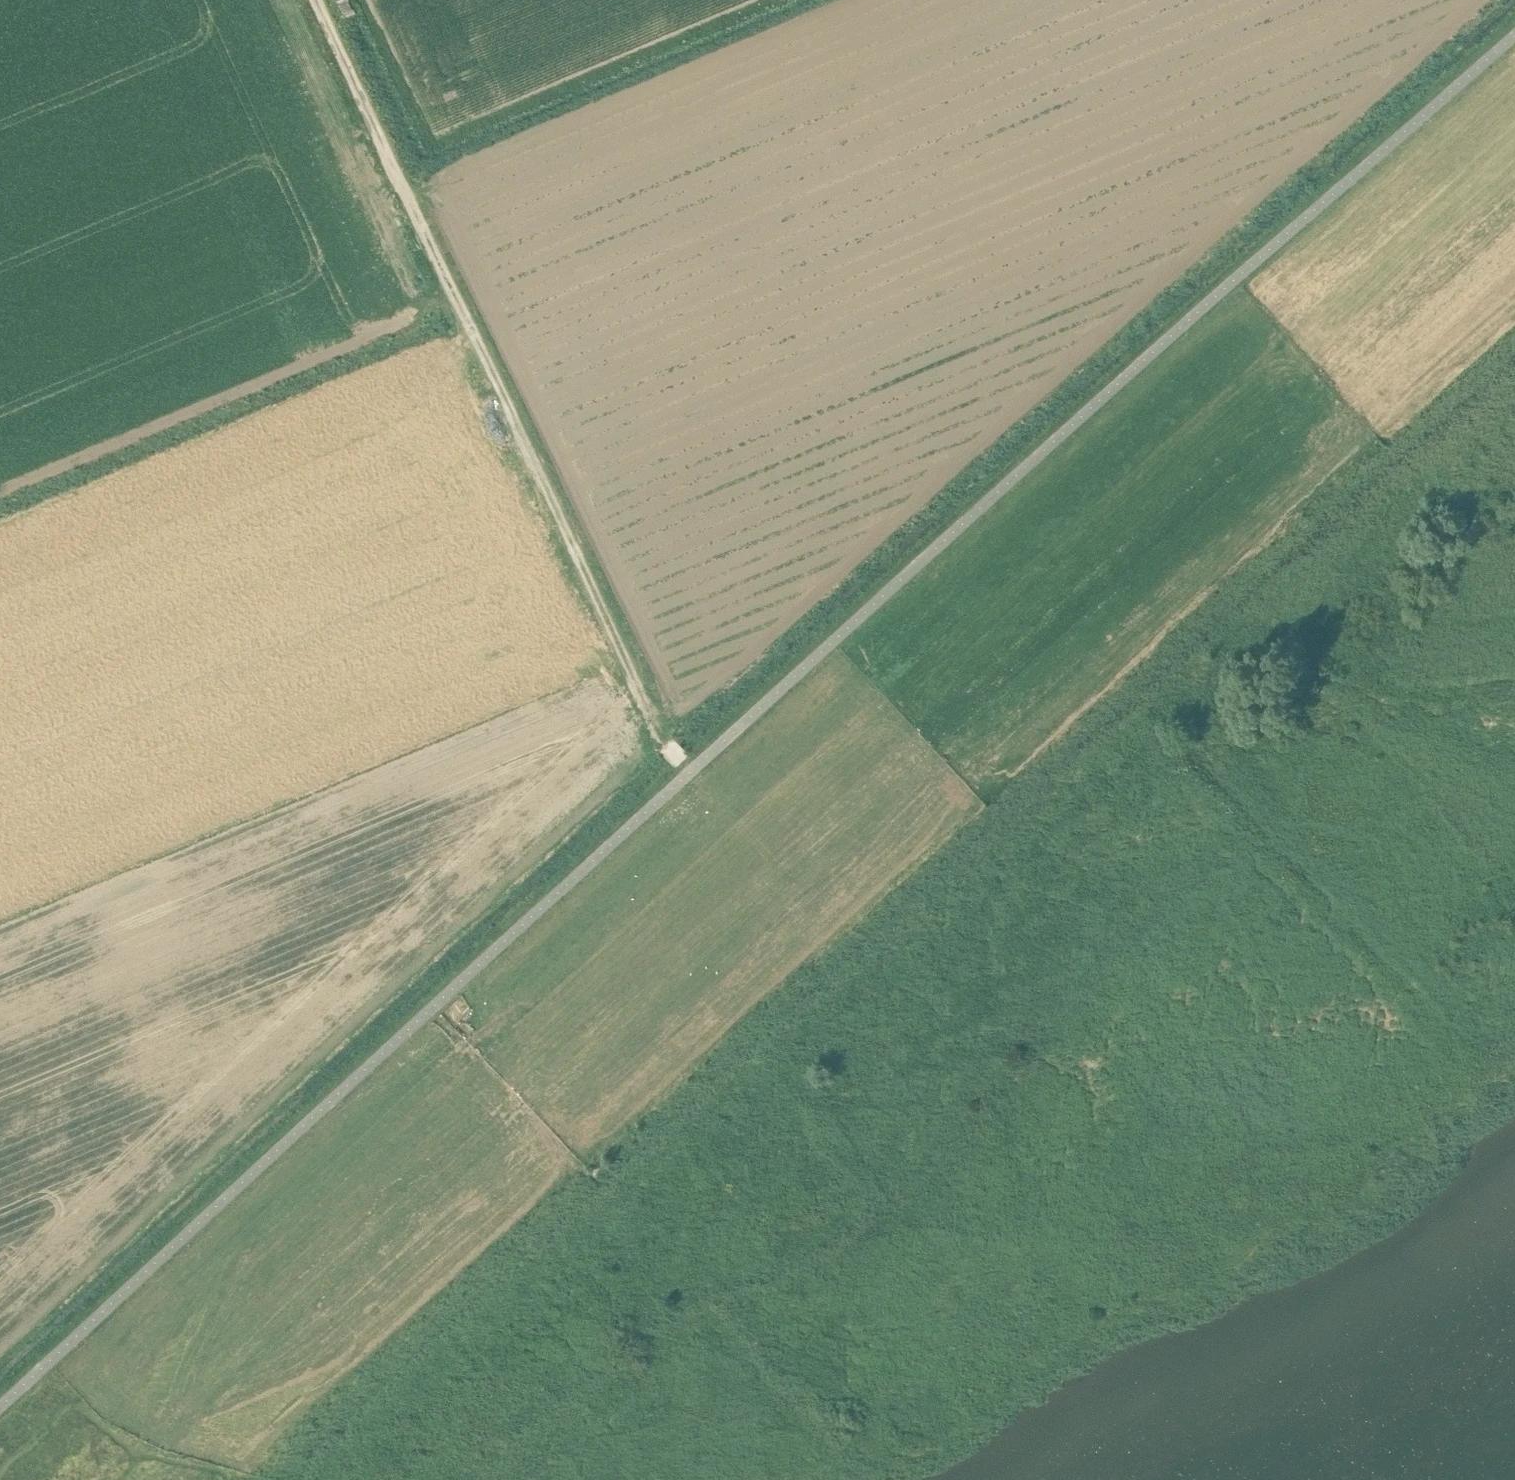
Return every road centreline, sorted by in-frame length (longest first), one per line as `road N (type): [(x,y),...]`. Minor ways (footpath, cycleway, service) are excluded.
road 1 (track): [(686,775),(315,0)]
road 2 (track): [(212,1363),(91,1479)]
road 3 (track): [(212,1363),(232,1290),(283,1226)]

